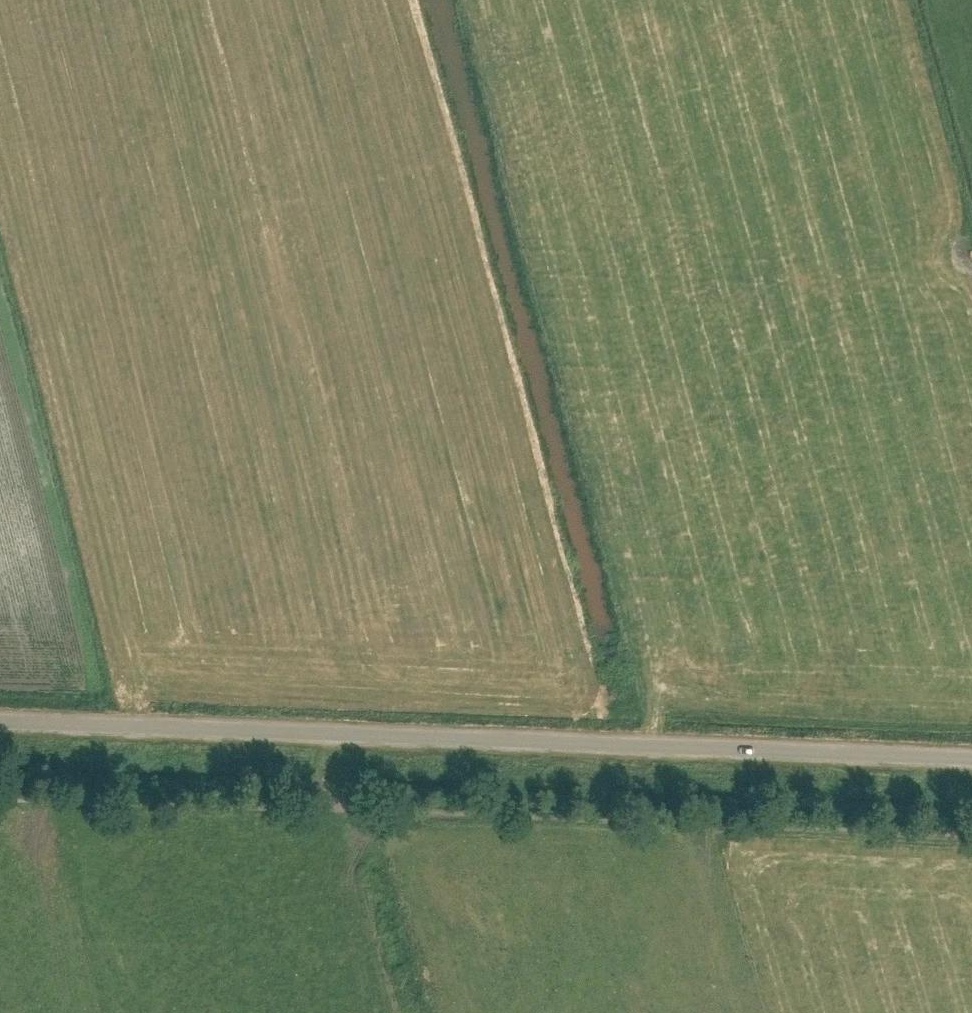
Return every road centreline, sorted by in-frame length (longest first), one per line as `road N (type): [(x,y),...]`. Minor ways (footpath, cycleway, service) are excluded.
road 1 (unclassified): [(0,721),(971,757)]

